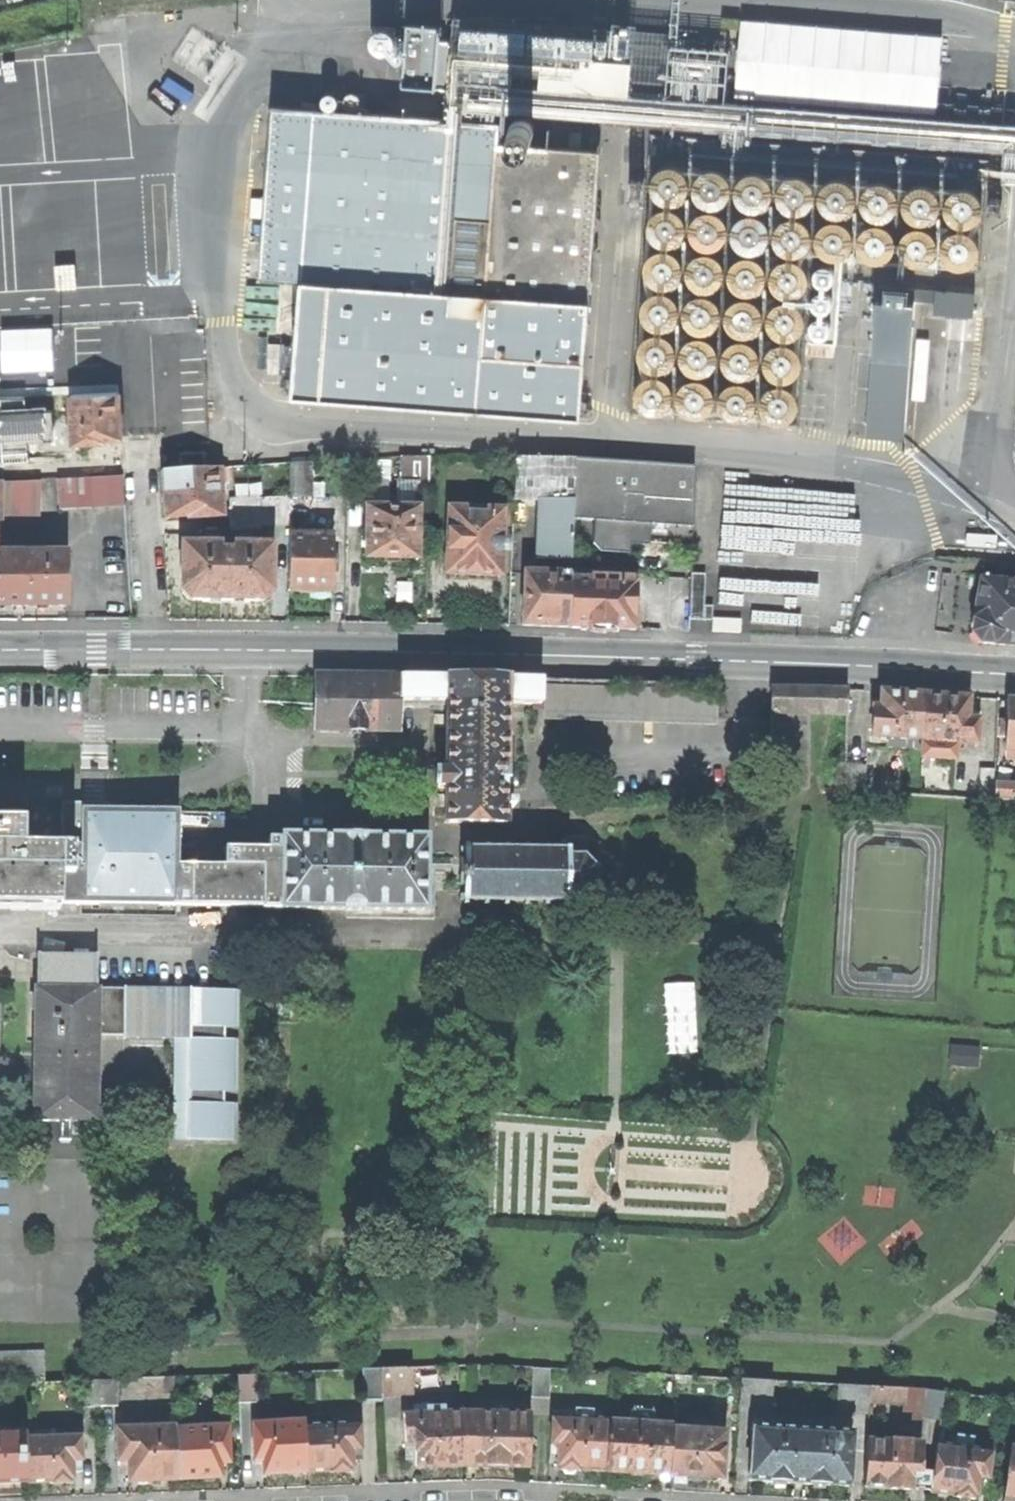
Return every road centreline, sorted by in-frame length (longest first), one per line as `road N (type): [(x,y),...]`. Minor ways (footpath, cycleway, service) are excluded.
road 1 (tertiary): [(0,648),(696,658),(1014,673)]

